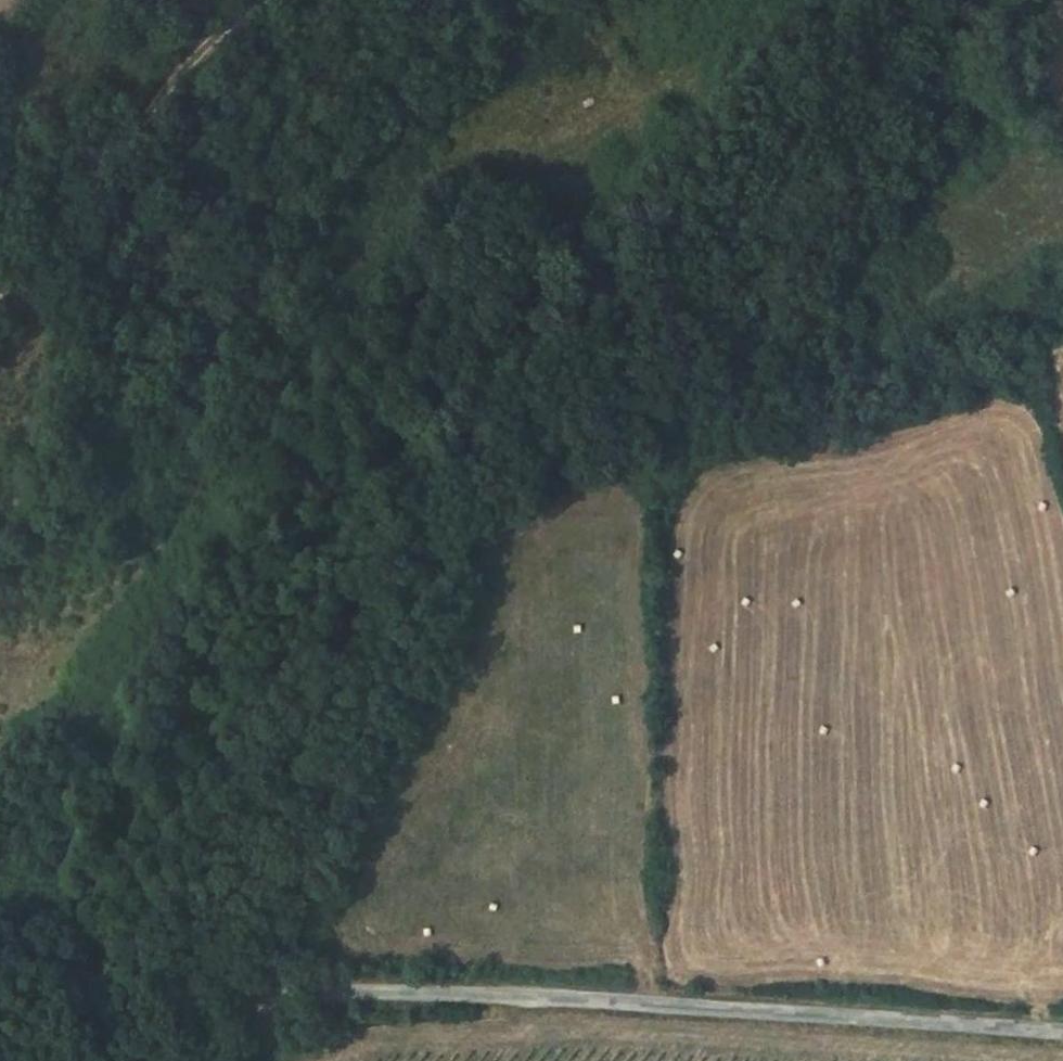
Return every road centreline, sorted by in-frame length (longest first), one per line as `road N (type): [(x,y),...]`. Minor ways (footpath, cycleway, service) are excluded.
road 1 (unclassified): [(1062,1031),(587,997),(295,989),(0,951)]
road 2 (track): [(0,292),(256,0)]

